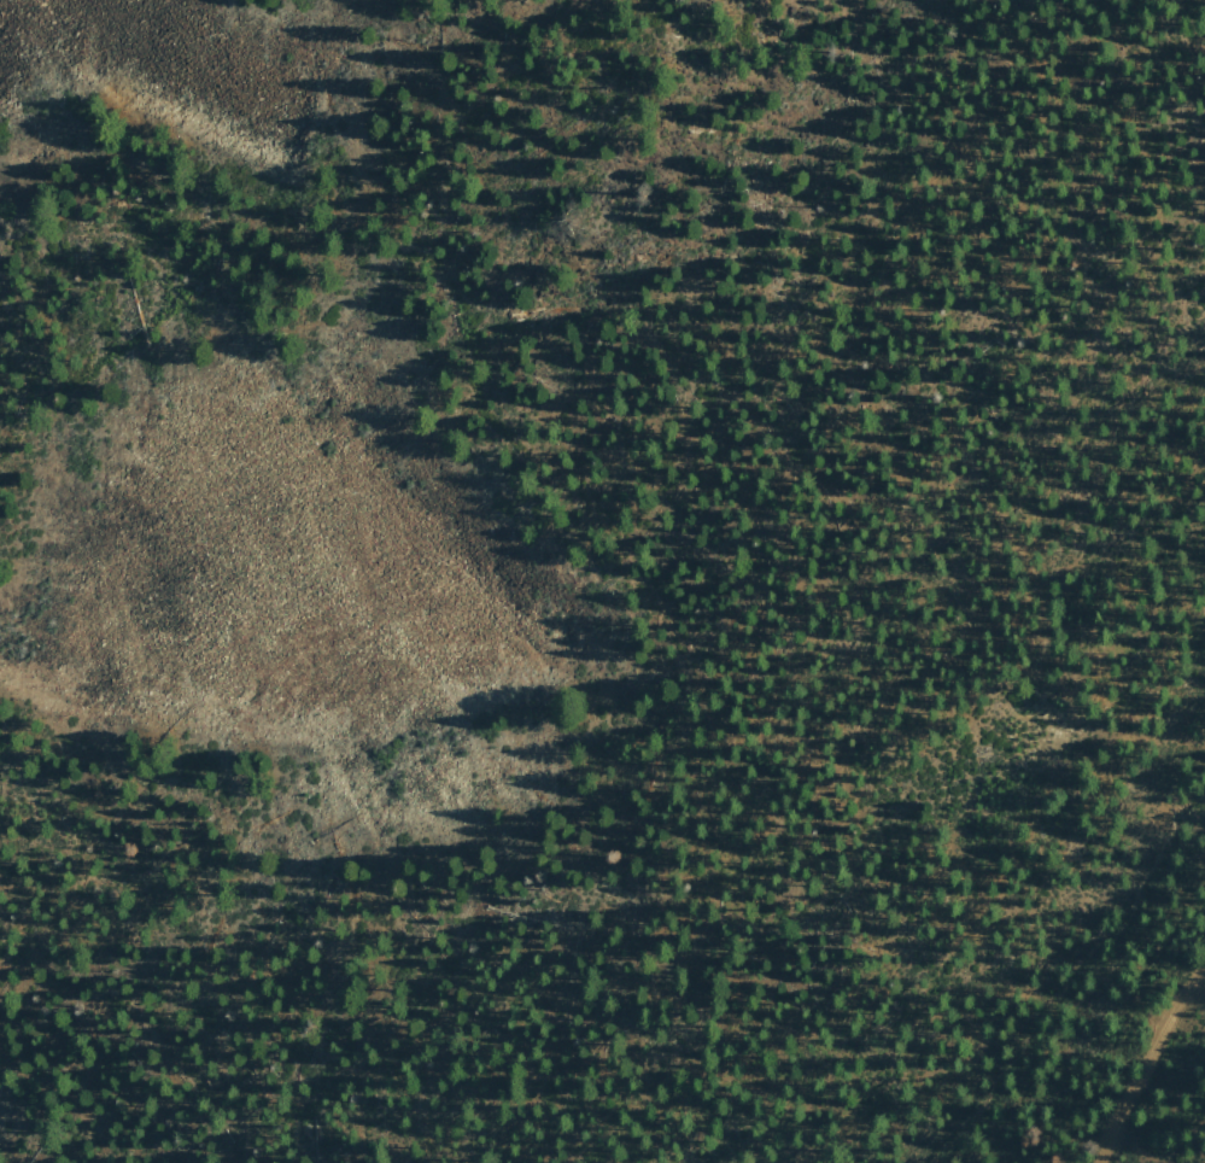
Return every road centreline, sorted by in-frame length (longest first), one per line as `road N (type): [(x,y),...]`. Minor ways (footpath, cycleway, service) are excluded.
road 1 (track): [(1100,1162),(1171,1015),(1204,964)]

